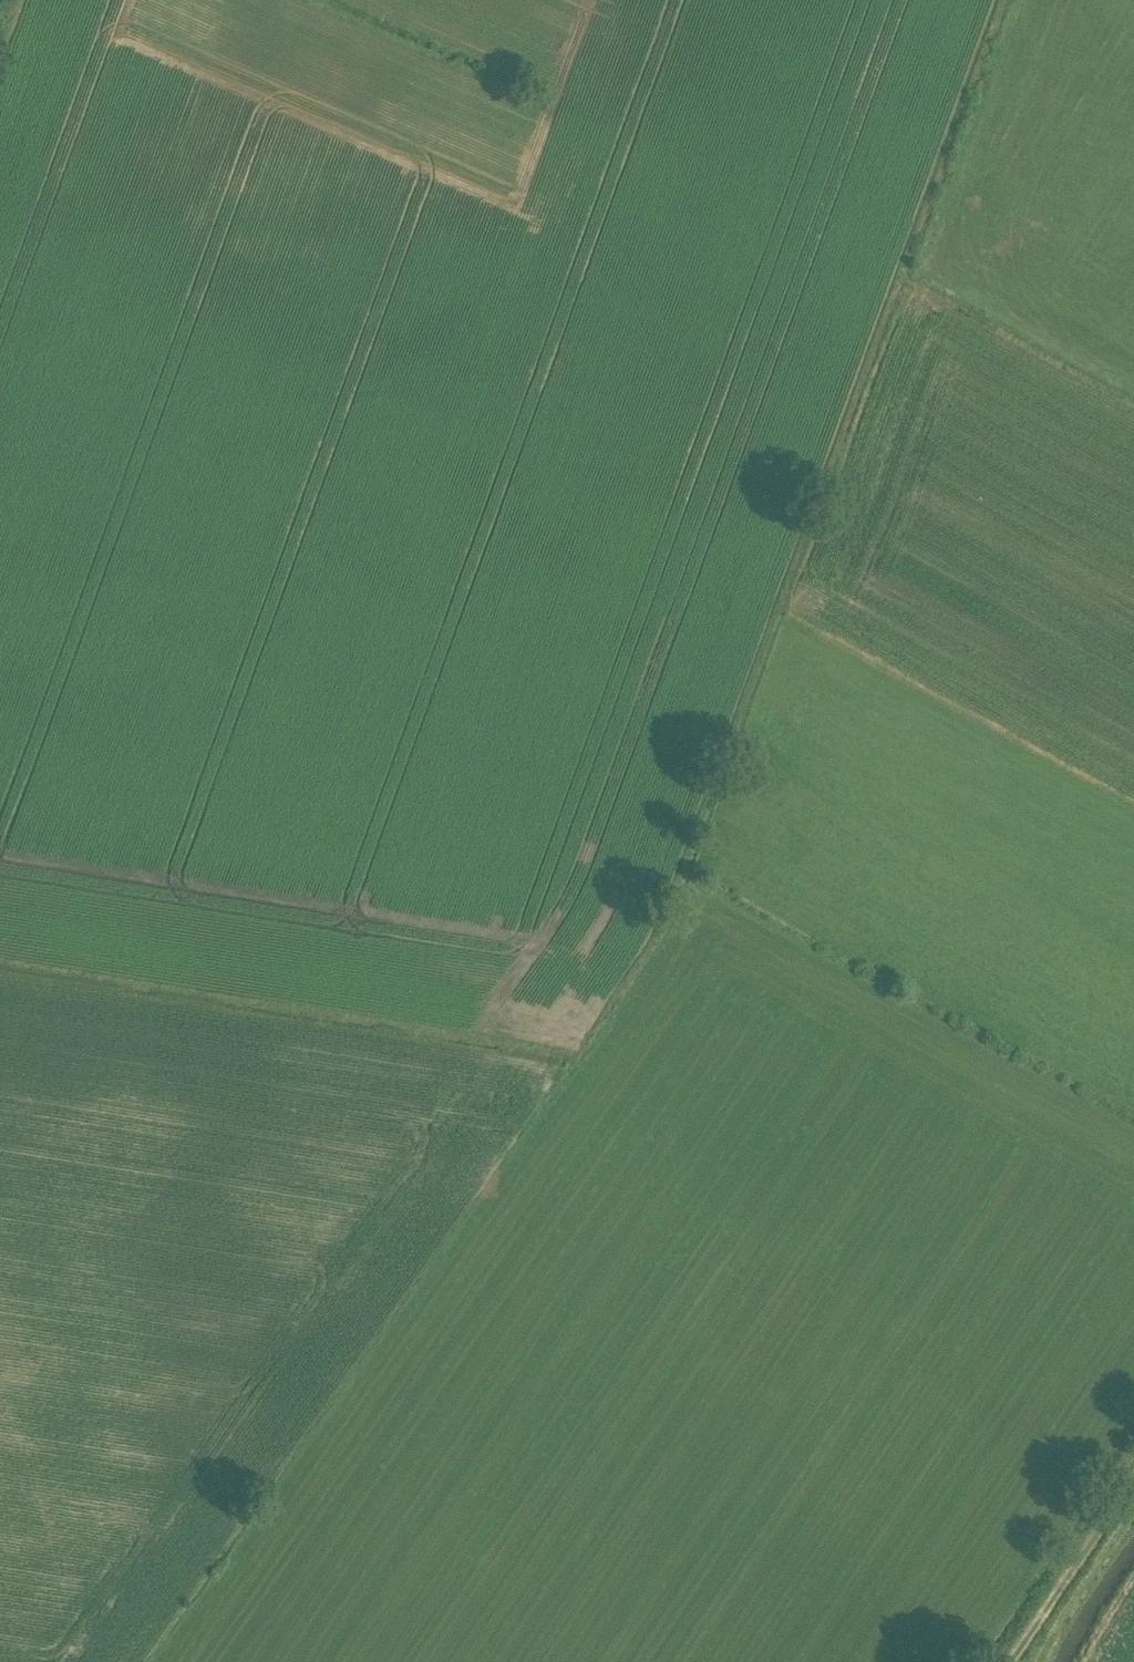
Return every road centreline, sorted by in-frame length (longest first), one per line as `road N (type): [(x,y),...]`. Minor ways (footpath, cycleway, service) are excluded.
road 1 (track): [(1133,1476),(1009,1661)]

